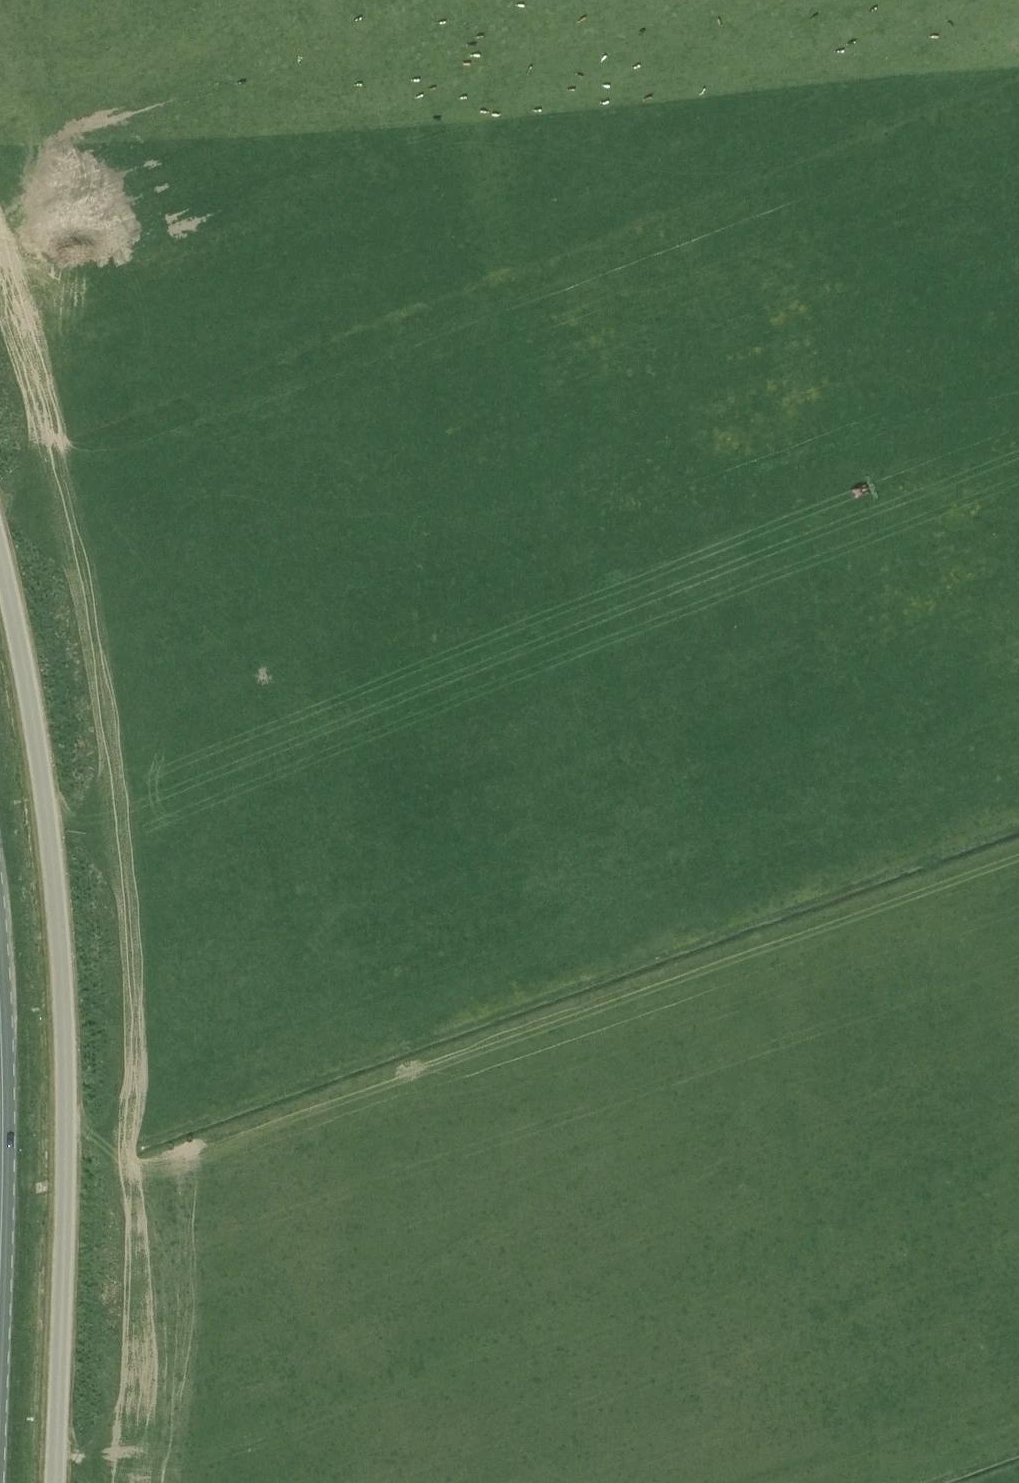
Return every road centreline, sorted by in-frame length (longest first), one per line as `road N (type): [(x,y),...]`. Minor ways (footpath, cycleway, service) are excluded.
road 1 (unclassified): [(60,1482),(67,1135),(61,945),(47,794),(0,543)]
road 2 (primary): [(0,1076),(0,1204)]

